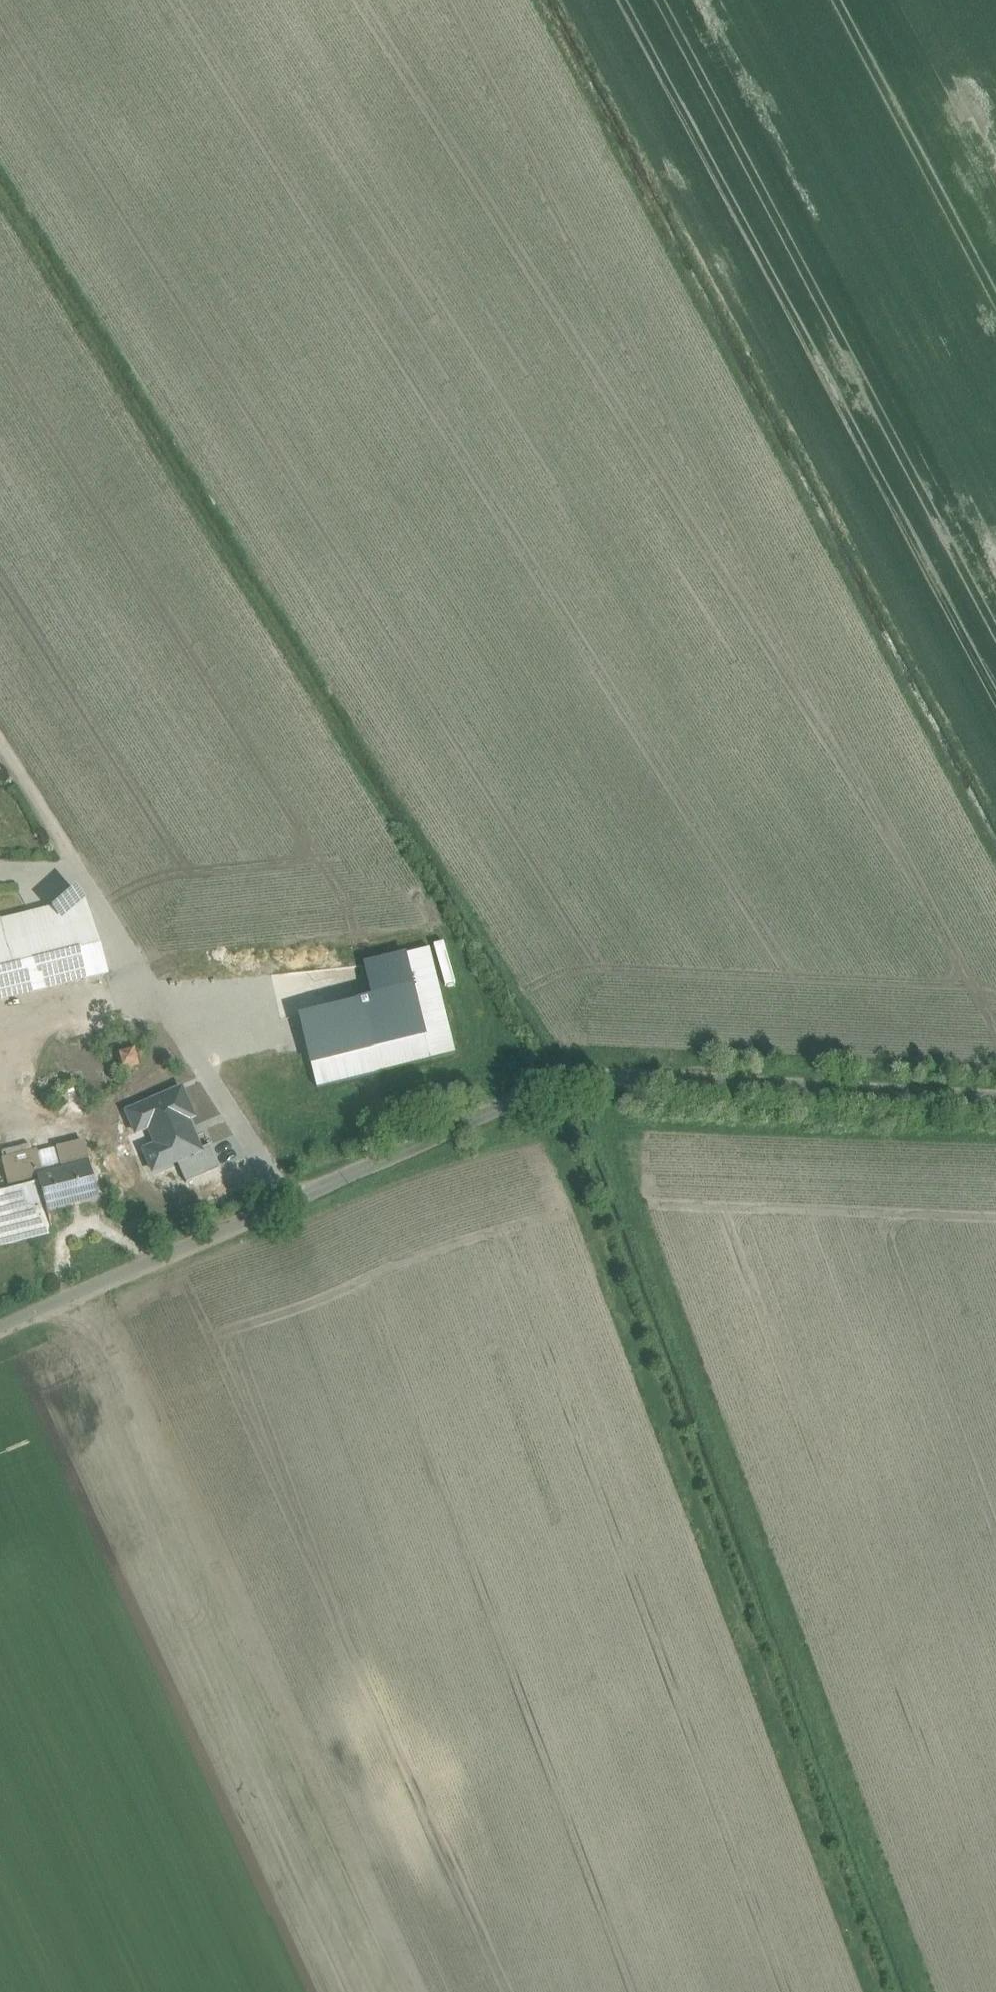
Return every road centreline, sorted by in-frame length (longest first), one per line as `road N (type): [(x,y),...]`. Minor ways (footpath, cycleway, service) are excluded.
road 1 (unclassified): [(0,1324),(523,1092),(598,1074),(995,1092)]

